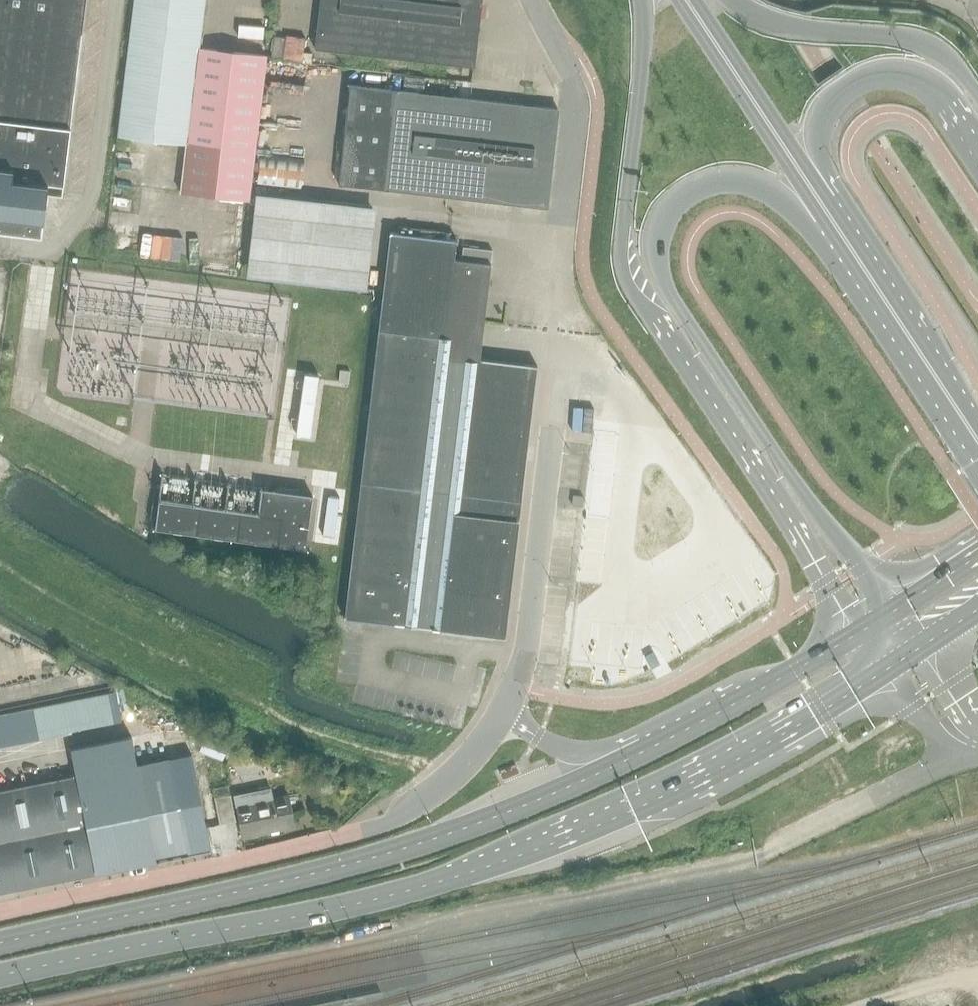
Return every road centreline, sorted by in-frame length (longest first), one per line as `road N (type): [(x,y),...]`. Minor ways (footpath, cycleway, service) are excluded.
road 1 (primary): [(0,976),(302,916),(503,861),(723,767),(886,669)]
road 2 (primary): [(678,733),(536,801),(396,851),(0,943)]
road 3 (primary): [(643,0),(622,270),(863,632)]
road 4 (primary): [(897,611),(790,475),(667,288),(660,227),(690,192),(738,179),(782,194),(846,257)]
road 5 (unclassified): [(502,713),(461,767),(387,823),(0,914)]
road 6 (primary): [(678,0),(846,257)]
road 7 (primary): [(832,205),(816,135),(820,116),(841,89),(866,77),(895,74),(926,84),(977,152)]
road 8 (unclassified): [(552,434),(525,658),(502,713)]
road 9 (primary): [(977,97),(939,50),(911,39),(778,24),(731,0)]
road 10 (primary): [(977,423),(832,205)]
road 11 (primary): [(832,205),(696,0)]
road 12 (primary): [(846,257),(977,459)]
road 13 (primary): [(863,632),(678,733)]
road 14 (primary): [(678,733),(638,733),(576,754),(502,713)]

